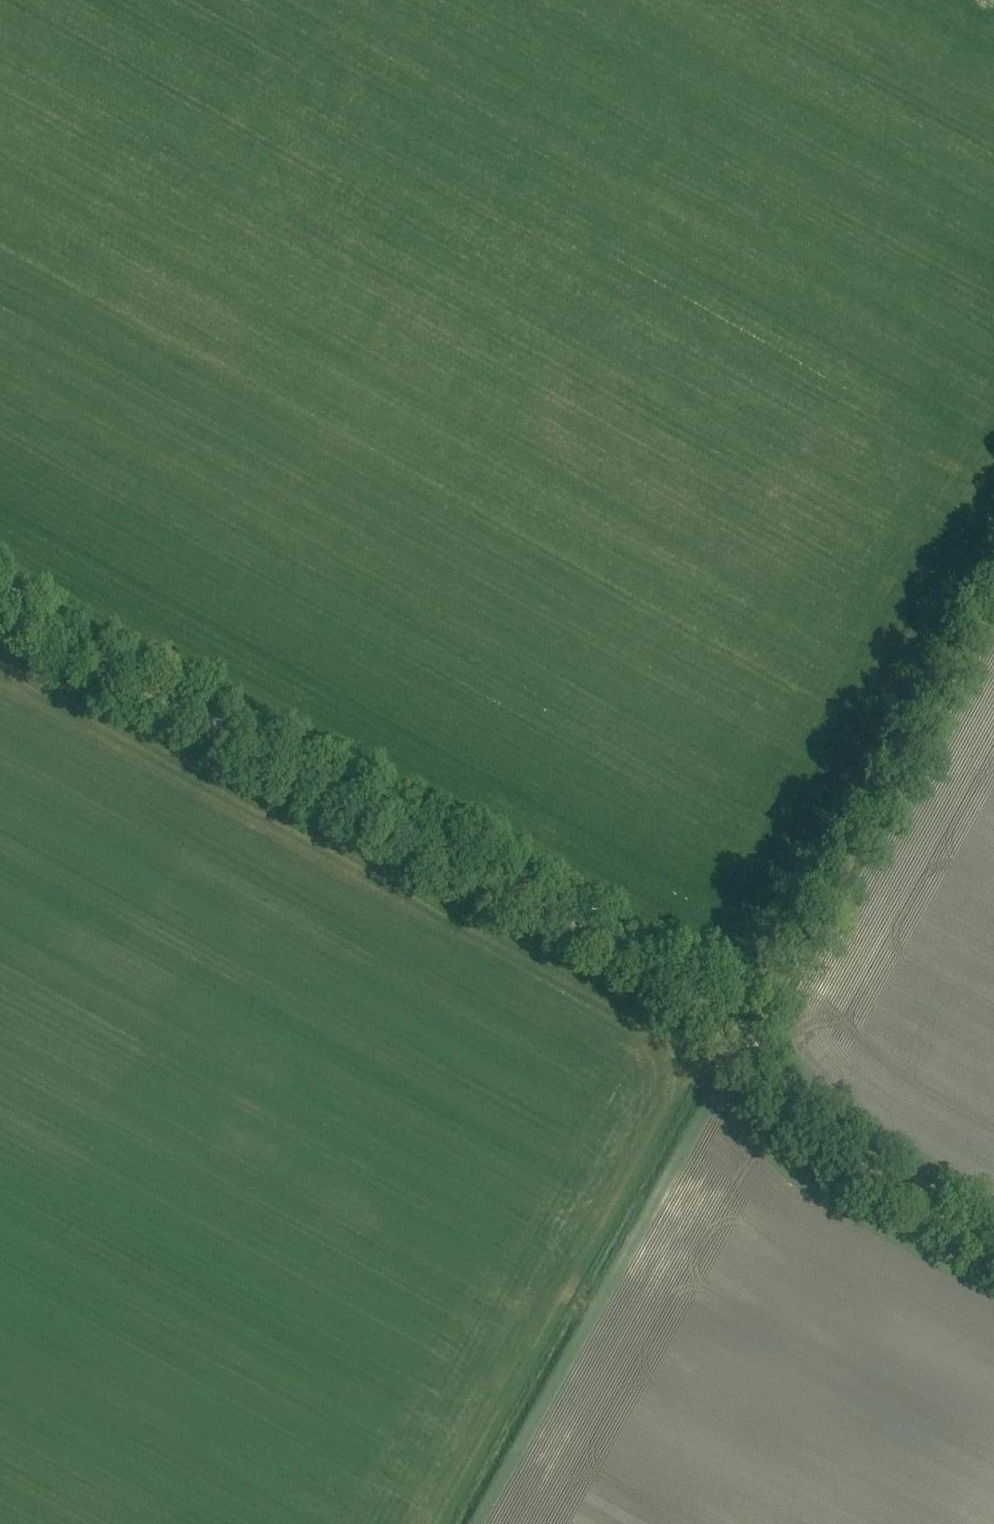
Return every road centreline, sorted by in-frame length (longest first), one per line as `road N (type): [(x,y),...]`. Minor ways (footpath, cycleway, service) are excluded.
road 1 (track): [(736,1042),(659,972),(0,603)]
road 2 (track): [(749,1033),(993,598)]
road 3 (track): [(993,1245),(862,1172),(784,1108),(736,1042)]

